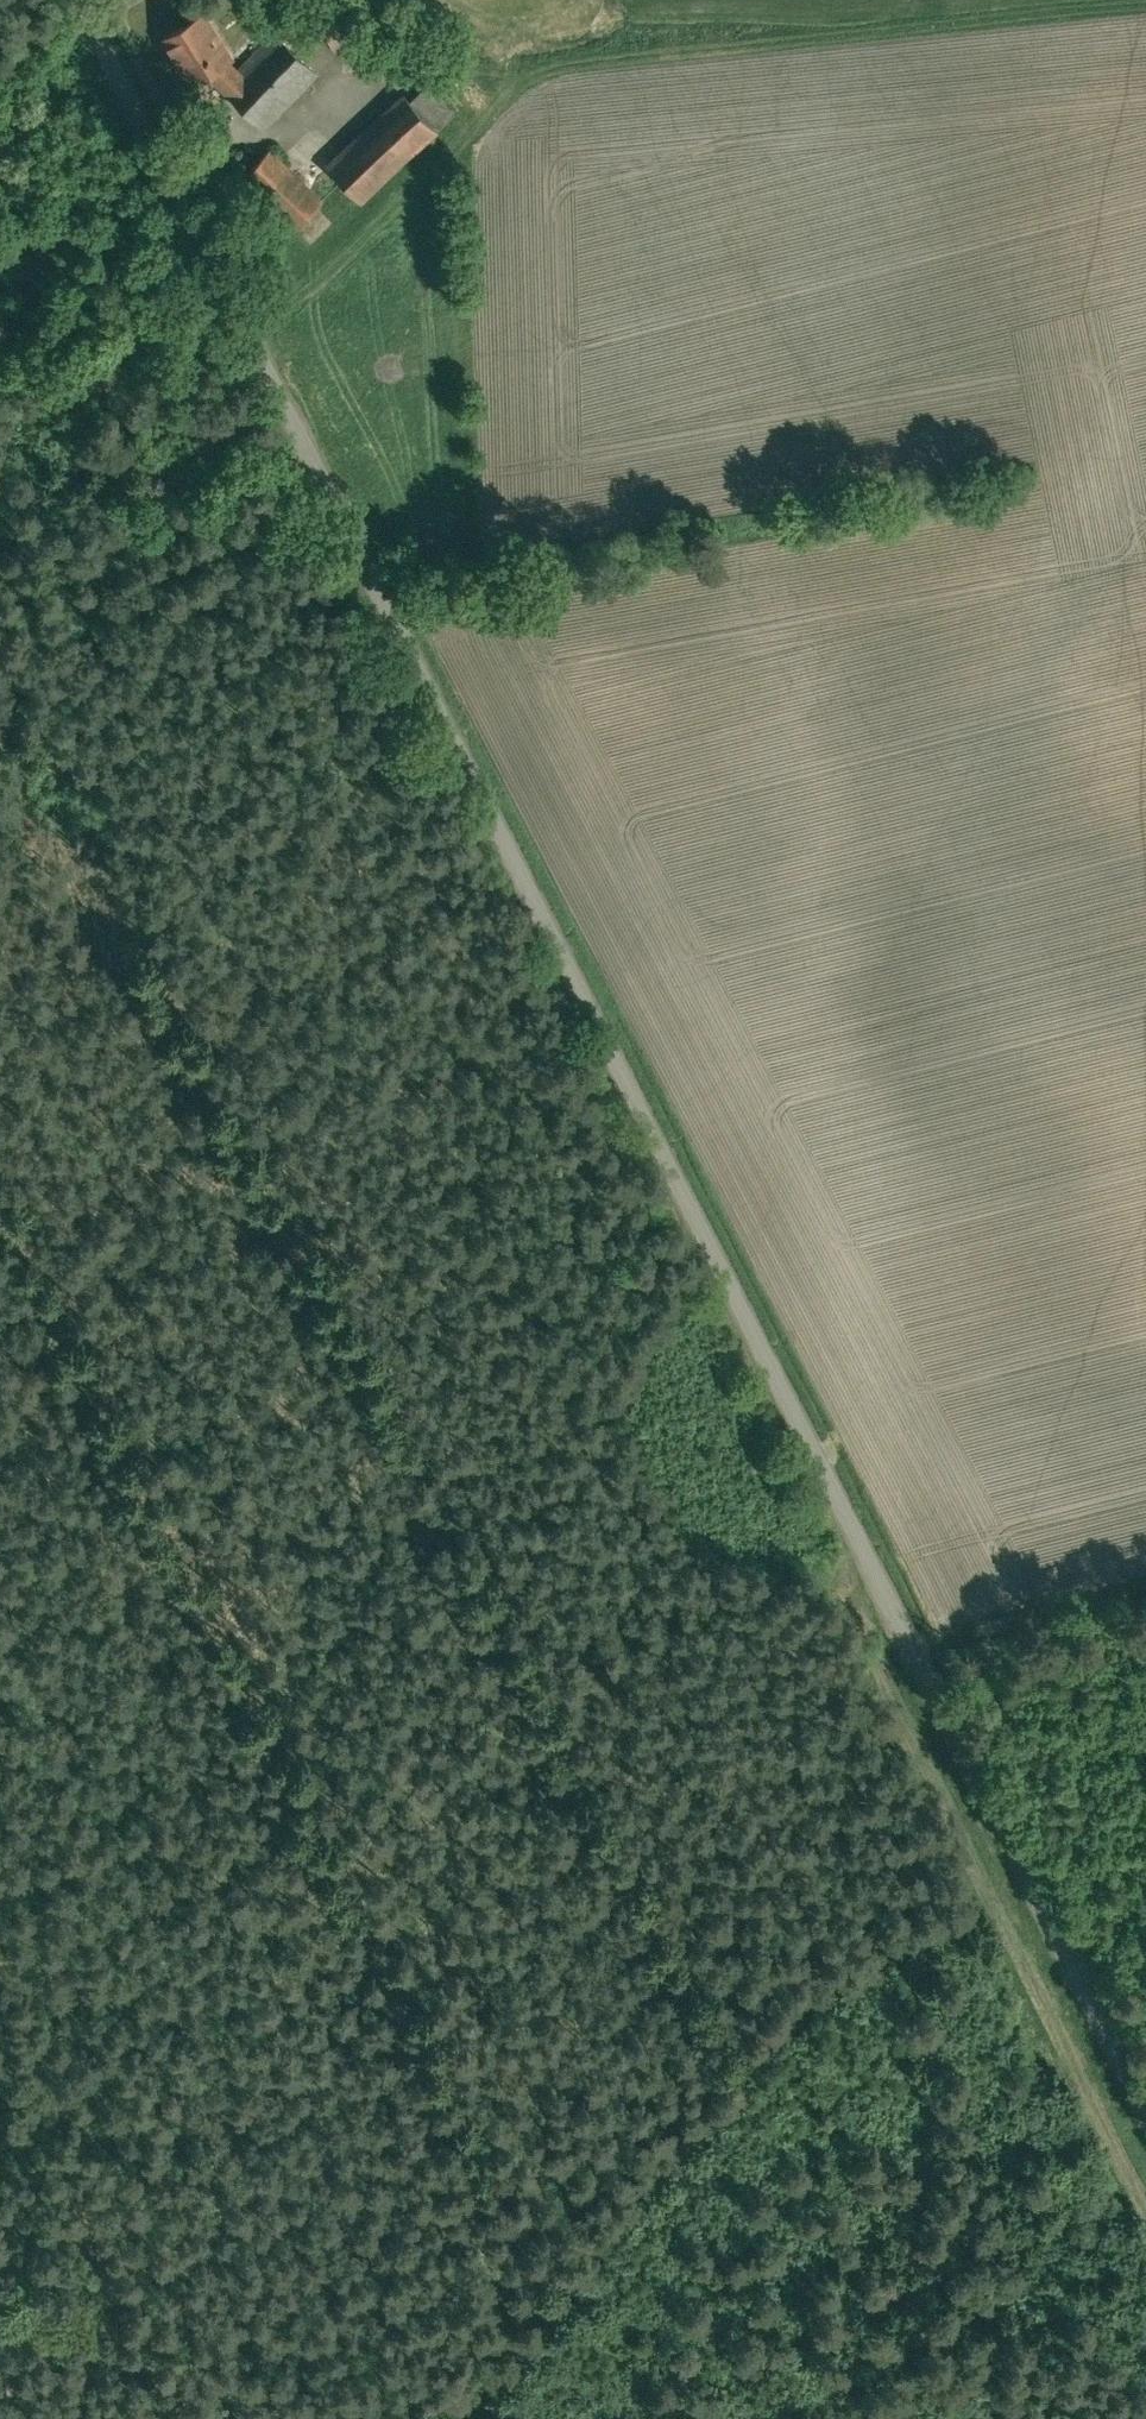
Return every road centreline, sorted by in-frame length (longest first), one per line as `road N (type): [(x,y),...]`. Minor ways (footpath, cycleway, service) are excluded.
road 1 (unclassified): [(309,442),(1145,2107)]
road 2 (track): [(425,82),(1145,7)]
road 3 (unclassified): [(83,0),(309,442)]
road 4 (unclassified): [(309,442),(214,425),(20,283),(0,278)]
road 5 (track): [(919,1657),(1145,1593)]

